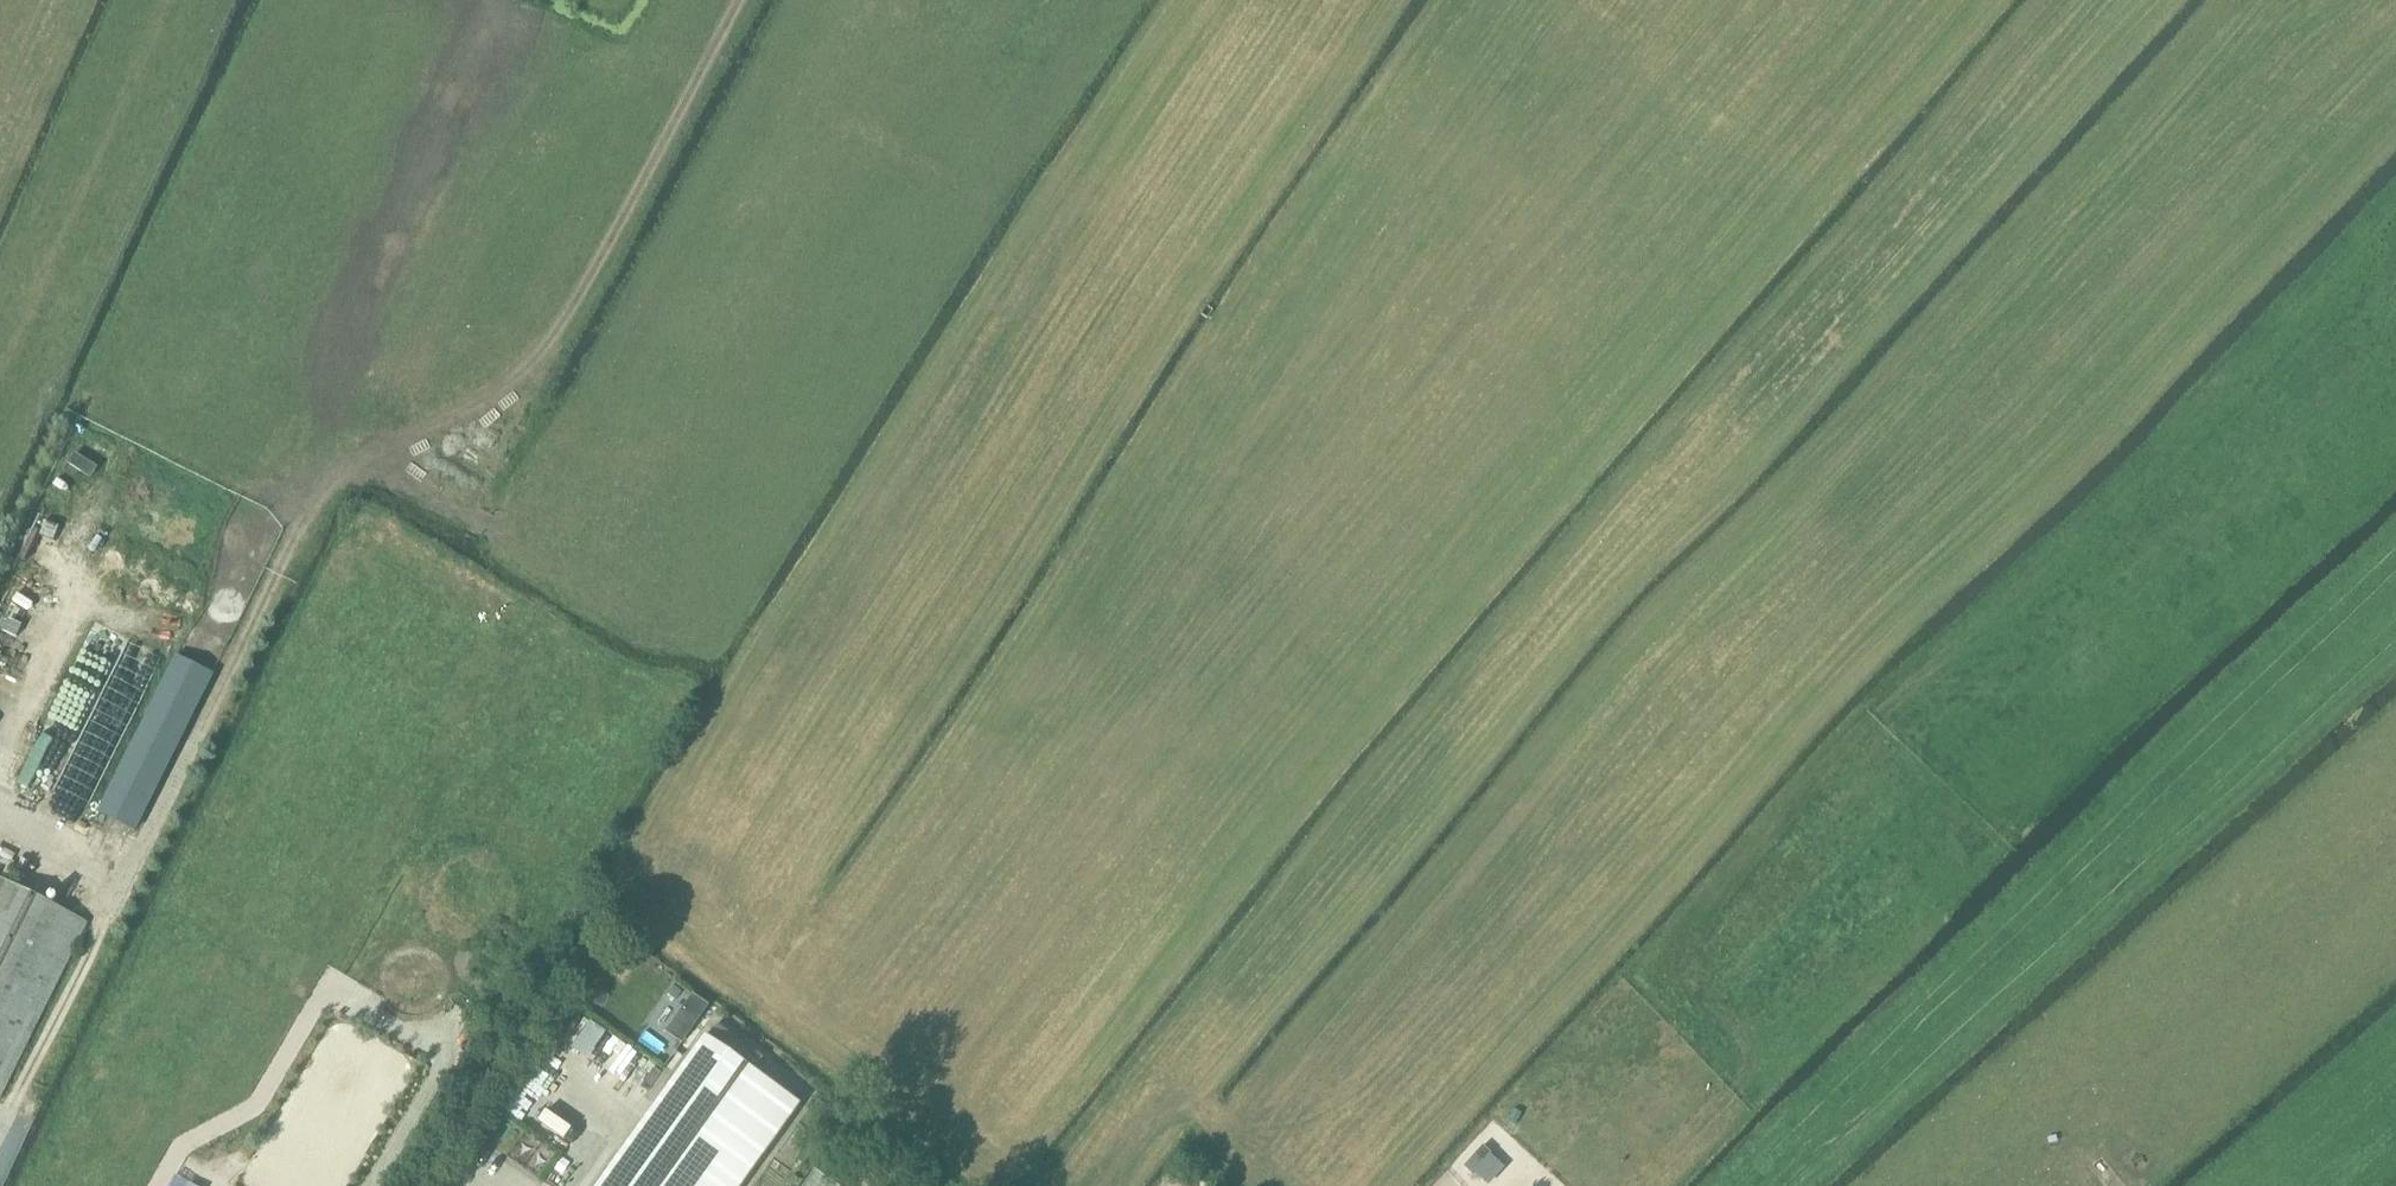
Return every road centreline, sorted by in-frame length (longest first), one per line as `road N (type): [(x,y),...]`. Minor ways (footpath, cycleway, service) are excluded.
road 1 (track): [(11,1114),(188,773),(318,497),(508,390),(550,351),(744,0)]

